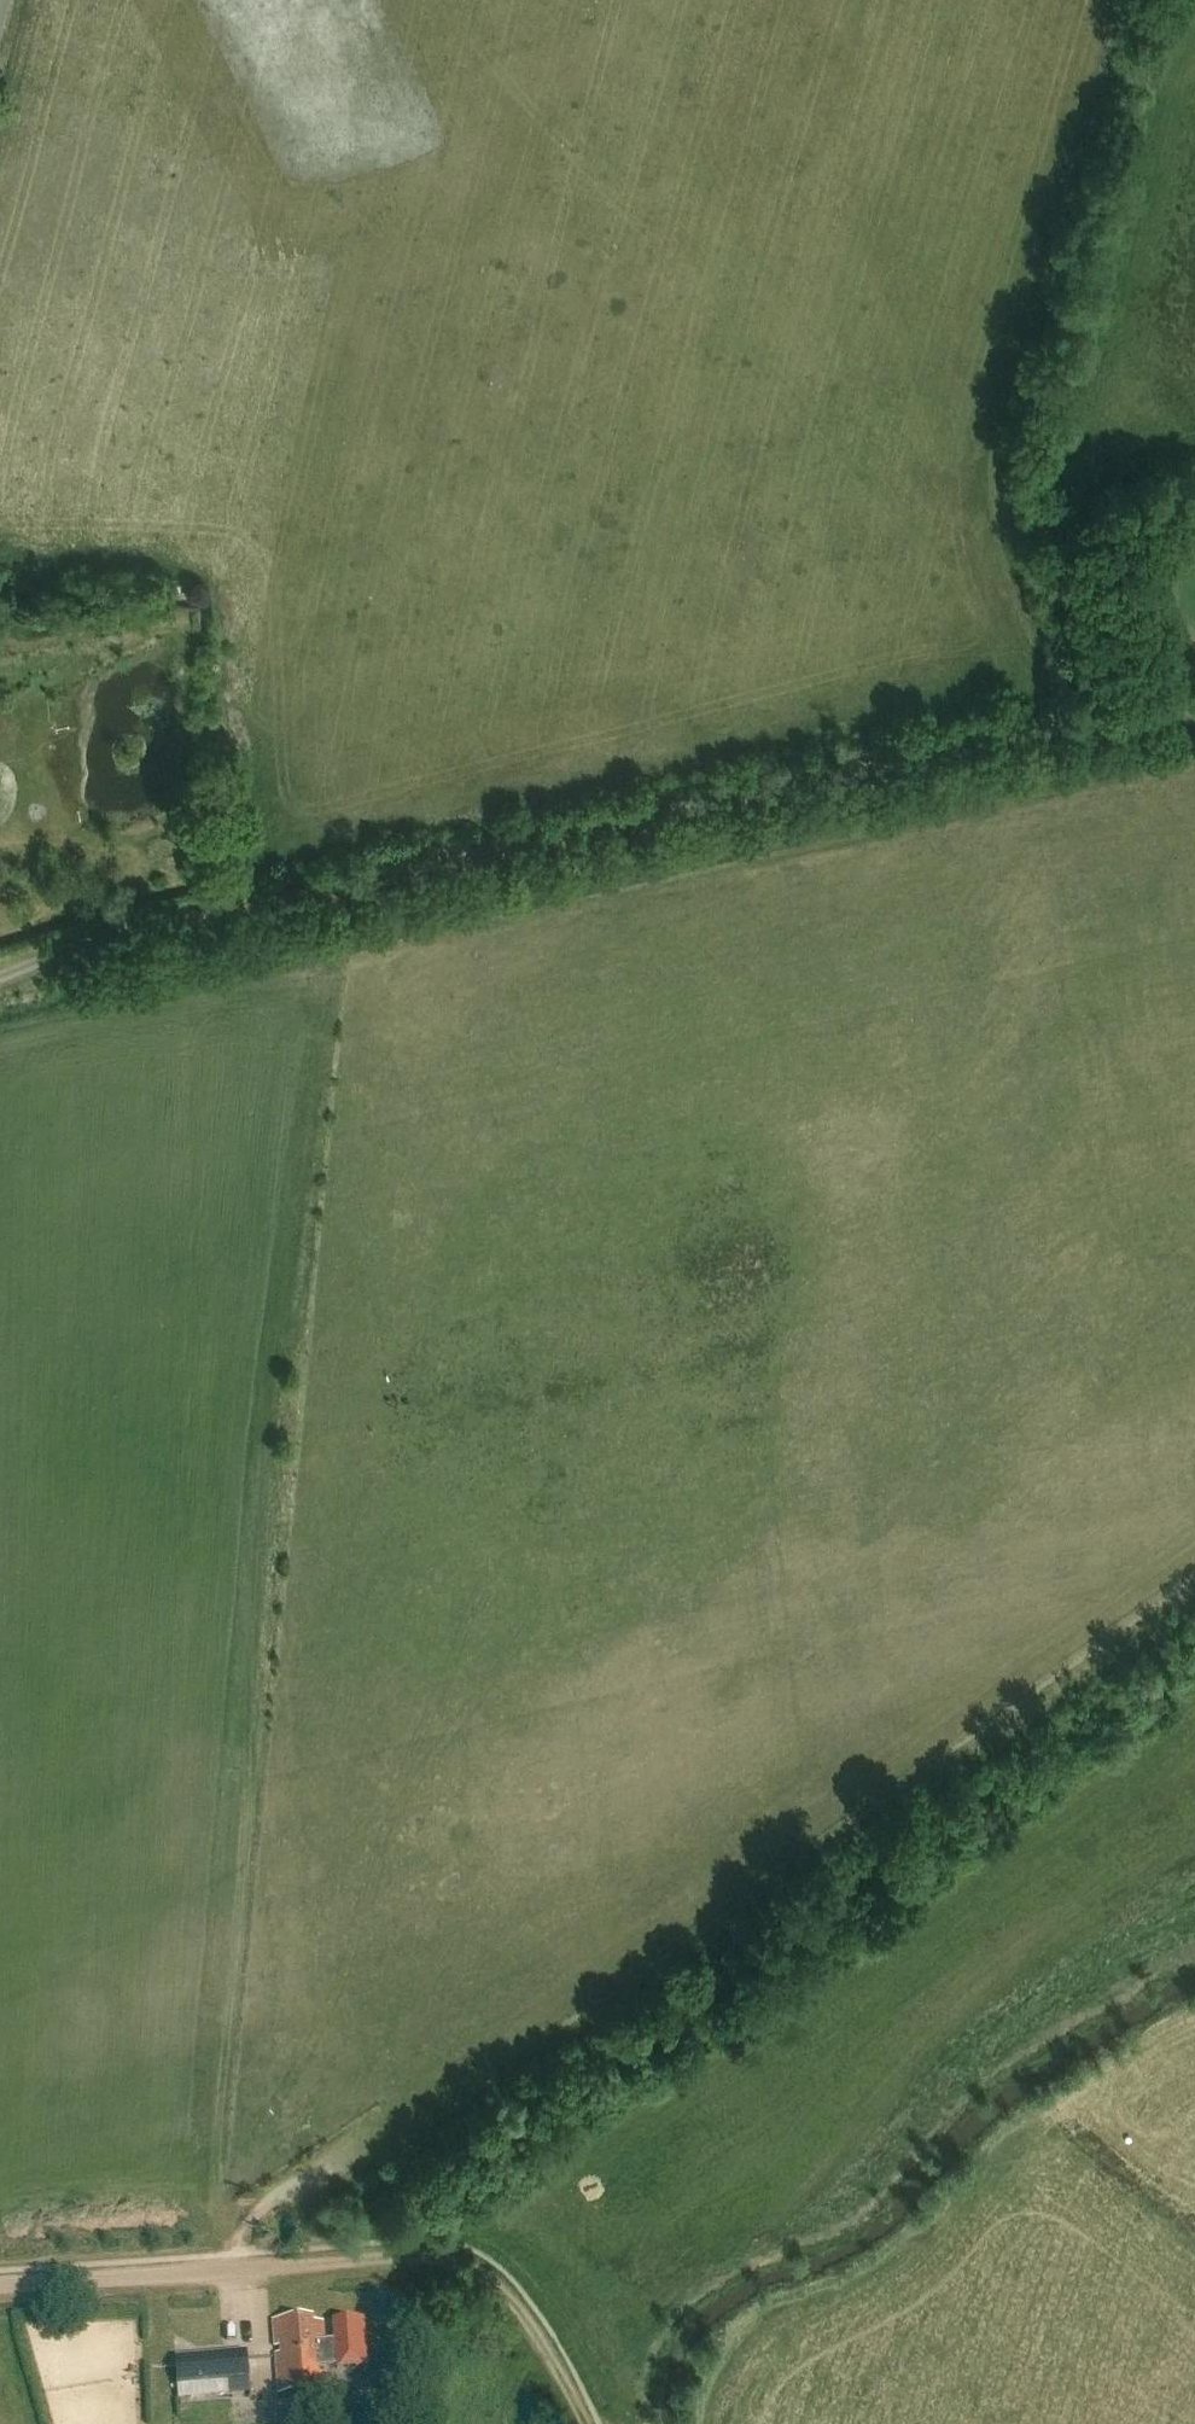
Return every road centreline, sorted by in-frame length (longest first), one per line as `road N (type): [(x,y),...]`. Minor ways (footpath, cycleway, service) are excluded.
road 1 (track): [(0,976),(107,940),(1034,729),(1146,701),(1194,673)]
road 2 (track): [(588,2423),(520,2309),(473,2266),(434,2259),(0,2288)]

